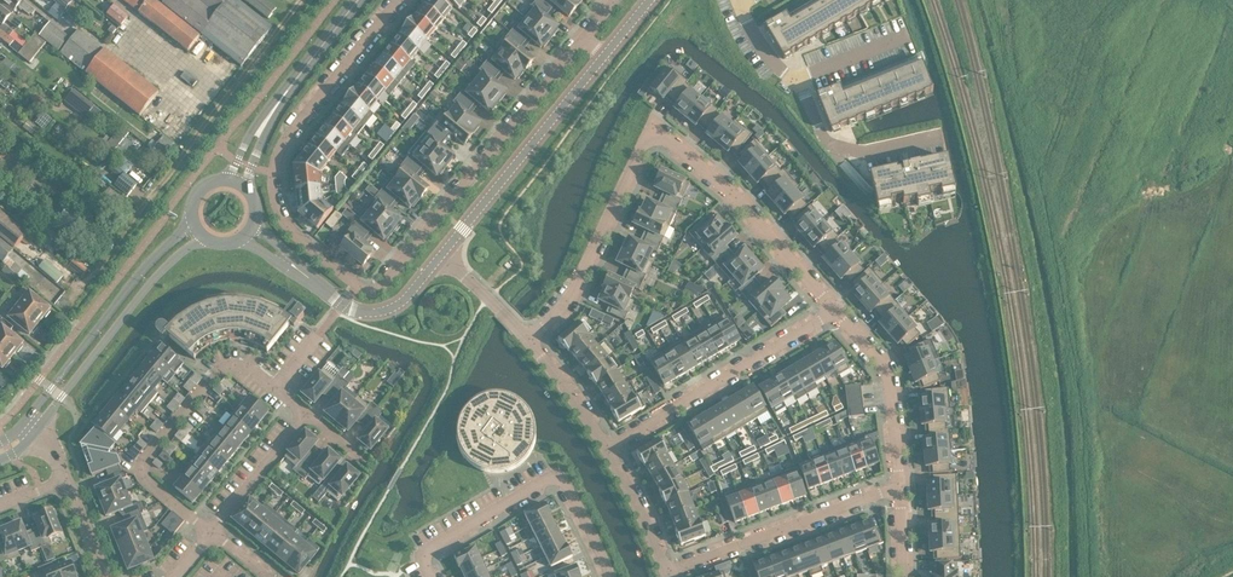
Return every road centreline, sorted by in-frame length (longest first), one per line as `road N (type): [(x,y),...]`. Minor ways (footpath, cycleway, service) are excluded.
road 1 (residential): [(401,0),(288,136),(272,172),(290,228),(365,287),(386,279),(584,37)]
road 2 (residential): [(529,338),(561,312),(644,147),(655,140),(726,190),(834,311)]
road 3 (residential): [(432,576),(425,563),(433,547),(555,480),(573,496),(608,576)]
road 4 (residential): [(274,390),(238,364),(223,367),(145,461),(156,487),(207,531)]
road 5 (tertiary): [(605,54),(438,258)]
road 6 (residential): [(608,445),(834,311)]
road 7 (secondary): [(30,425),(197,229)]
road 8 (residential): [(898,487),(667,572)]
road 9 (secondary): [(236,180),(273,110),(356,0)]
road 10 (residential): [(739,0),(759,43),(803,90),(821,133),(830,144),(867,151)]
road 11 (residential): [(834,311),(890,375),(898,487)]
road 12 (tertiary): [(438,258),(399,303),(371,312),(342,303),(296,267)]
road 13 (residential): [(207,531),(302,413)]
road 14 (residential): [(667,572),(608,445)]
road 15 (residential): [(608,445),(529,338)]

